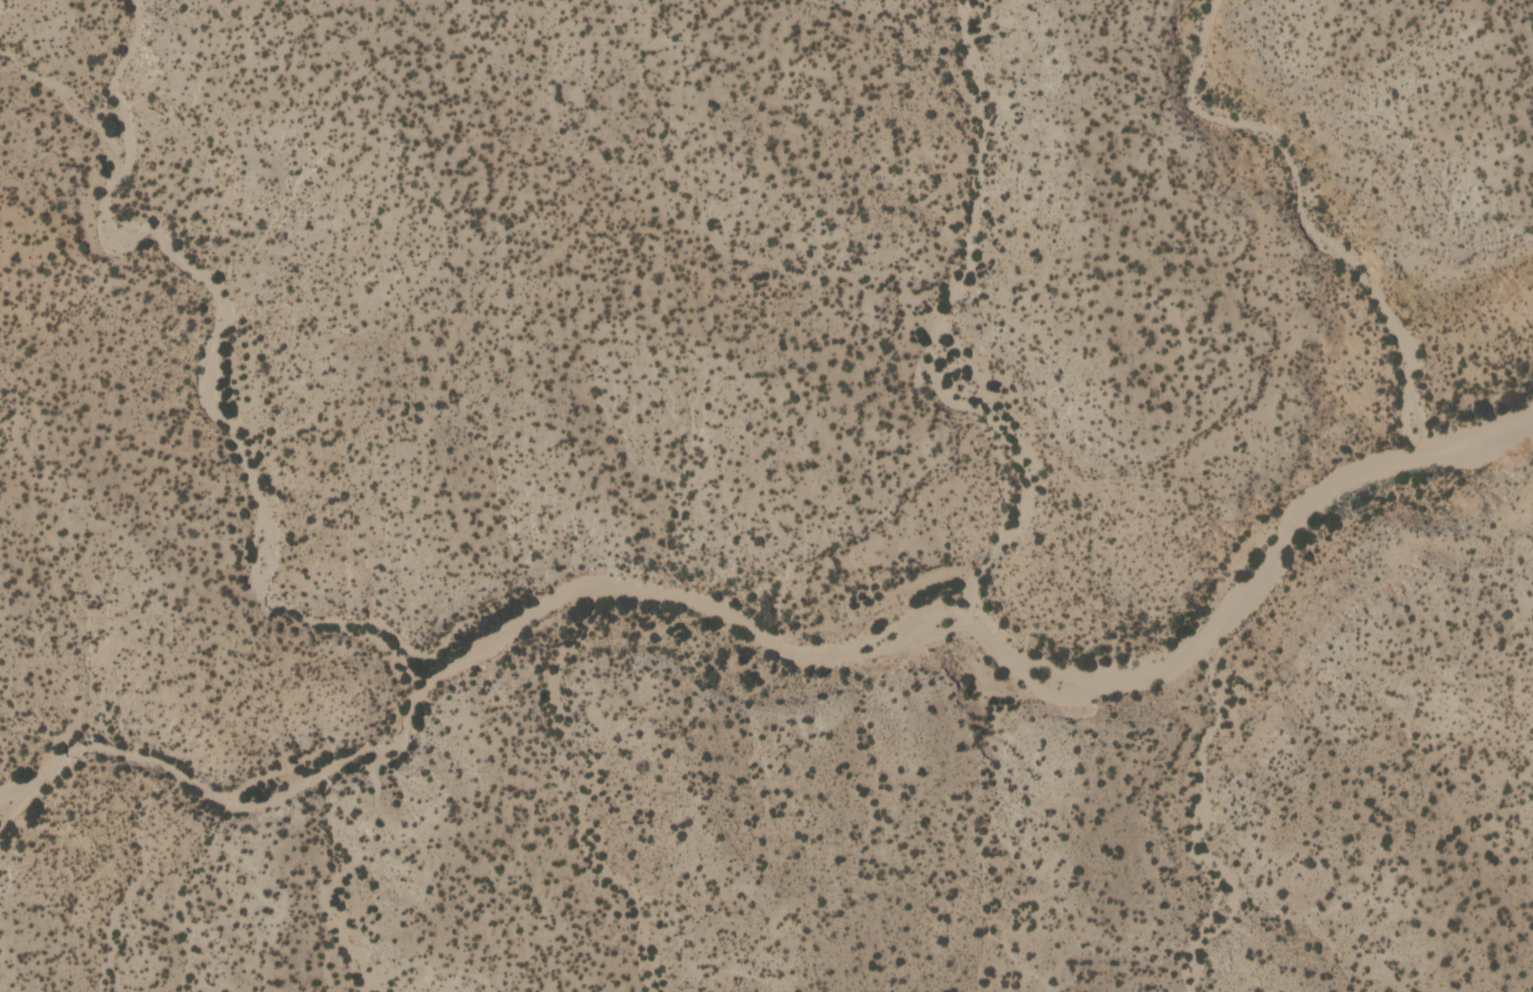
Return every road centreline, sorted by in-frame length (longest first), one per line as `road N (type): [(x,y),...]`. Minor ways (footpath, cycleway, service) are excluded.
road 1 (track): [(1532,169),(1510,163),(1492,180),(1466,181),(1471,163),(1532,142)]

